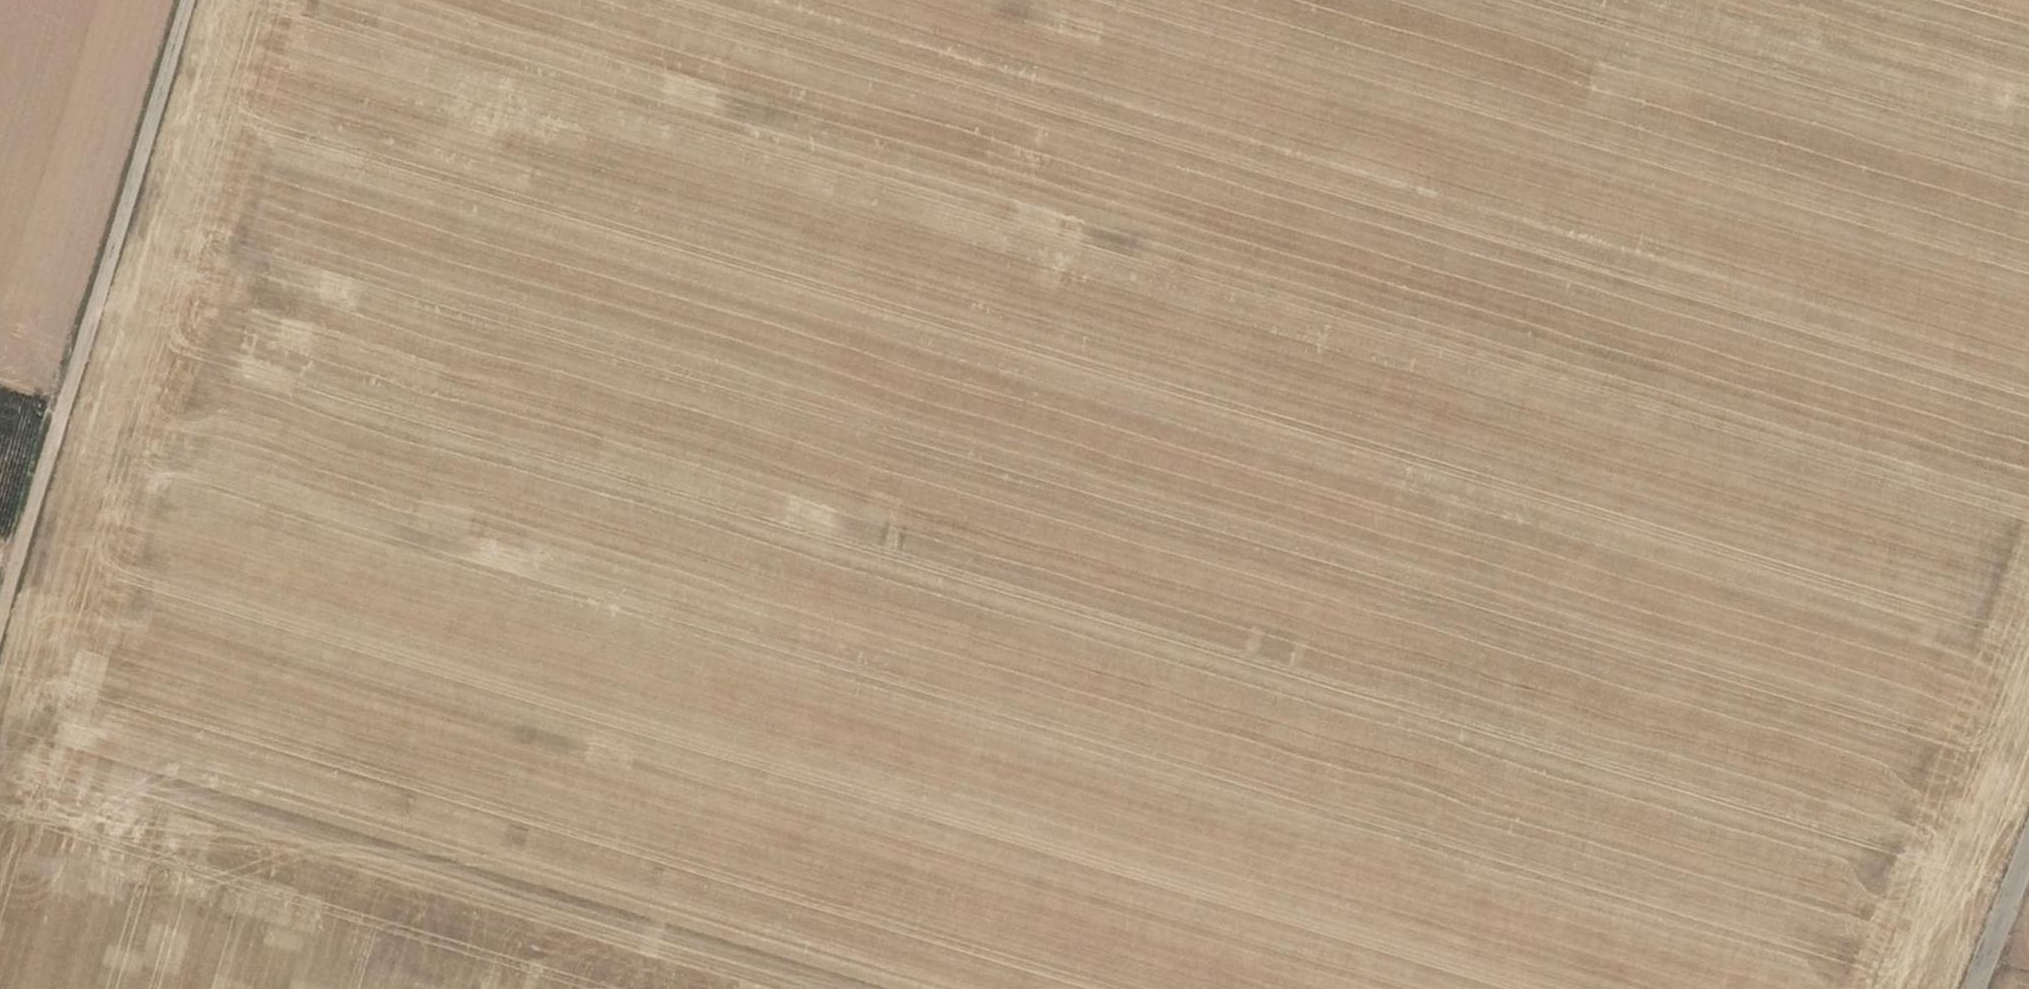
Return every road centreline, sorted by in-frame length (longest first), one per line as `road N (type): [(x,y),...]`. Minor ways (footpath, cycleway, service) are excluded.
road 1 (track): [(181,0),(0,606)]
road 2 (unclassified): [(2028,850),(1975,988)]

